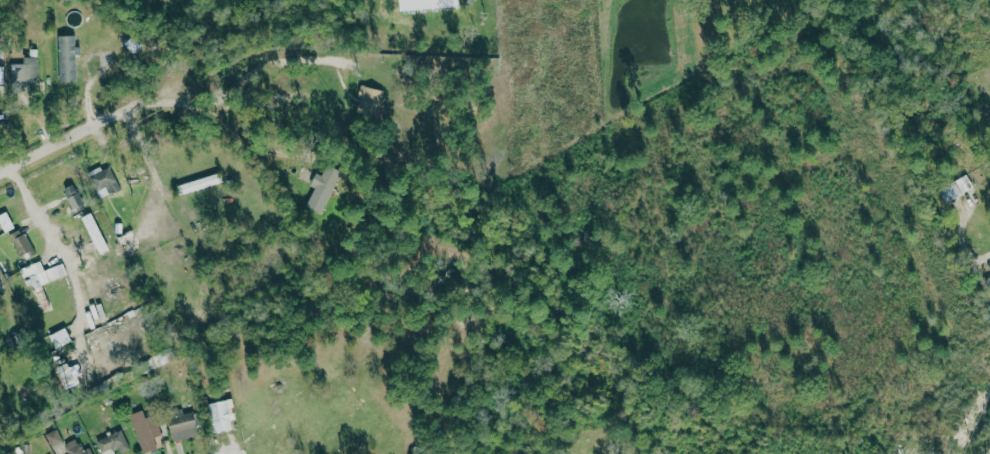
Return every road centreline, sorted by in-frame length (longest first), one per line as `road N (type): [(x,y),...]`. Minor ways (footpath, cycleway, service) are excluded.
road 1 (residential): [(145,102),(202,98),(265,68),(337,60)]
road 2 (residential): [(0,169),(145,102)]

